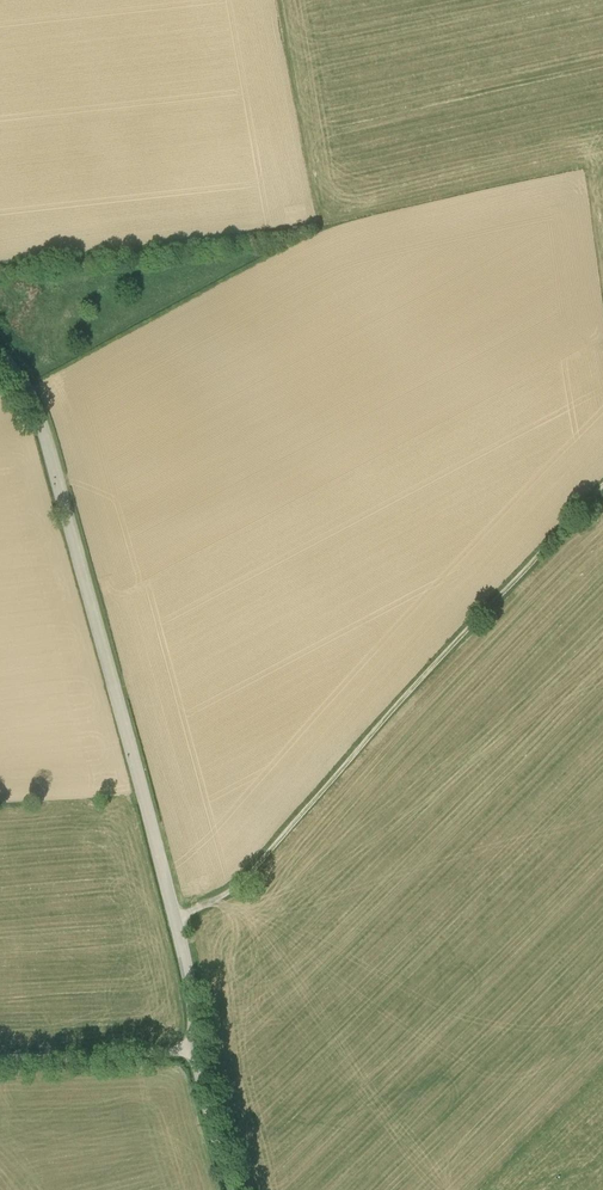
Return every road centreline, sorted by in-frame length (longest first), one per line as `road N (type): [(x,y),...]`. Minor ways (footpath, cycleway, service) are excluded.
road 1 (tertiary): [(233,1189),(203,1085),(185,956),(46,438),(29,394),(0,356)]
road 2 (track): [(175,919),(246,876),(602,487)]
road 3 (track): [(0,1059),(197,1048)]

